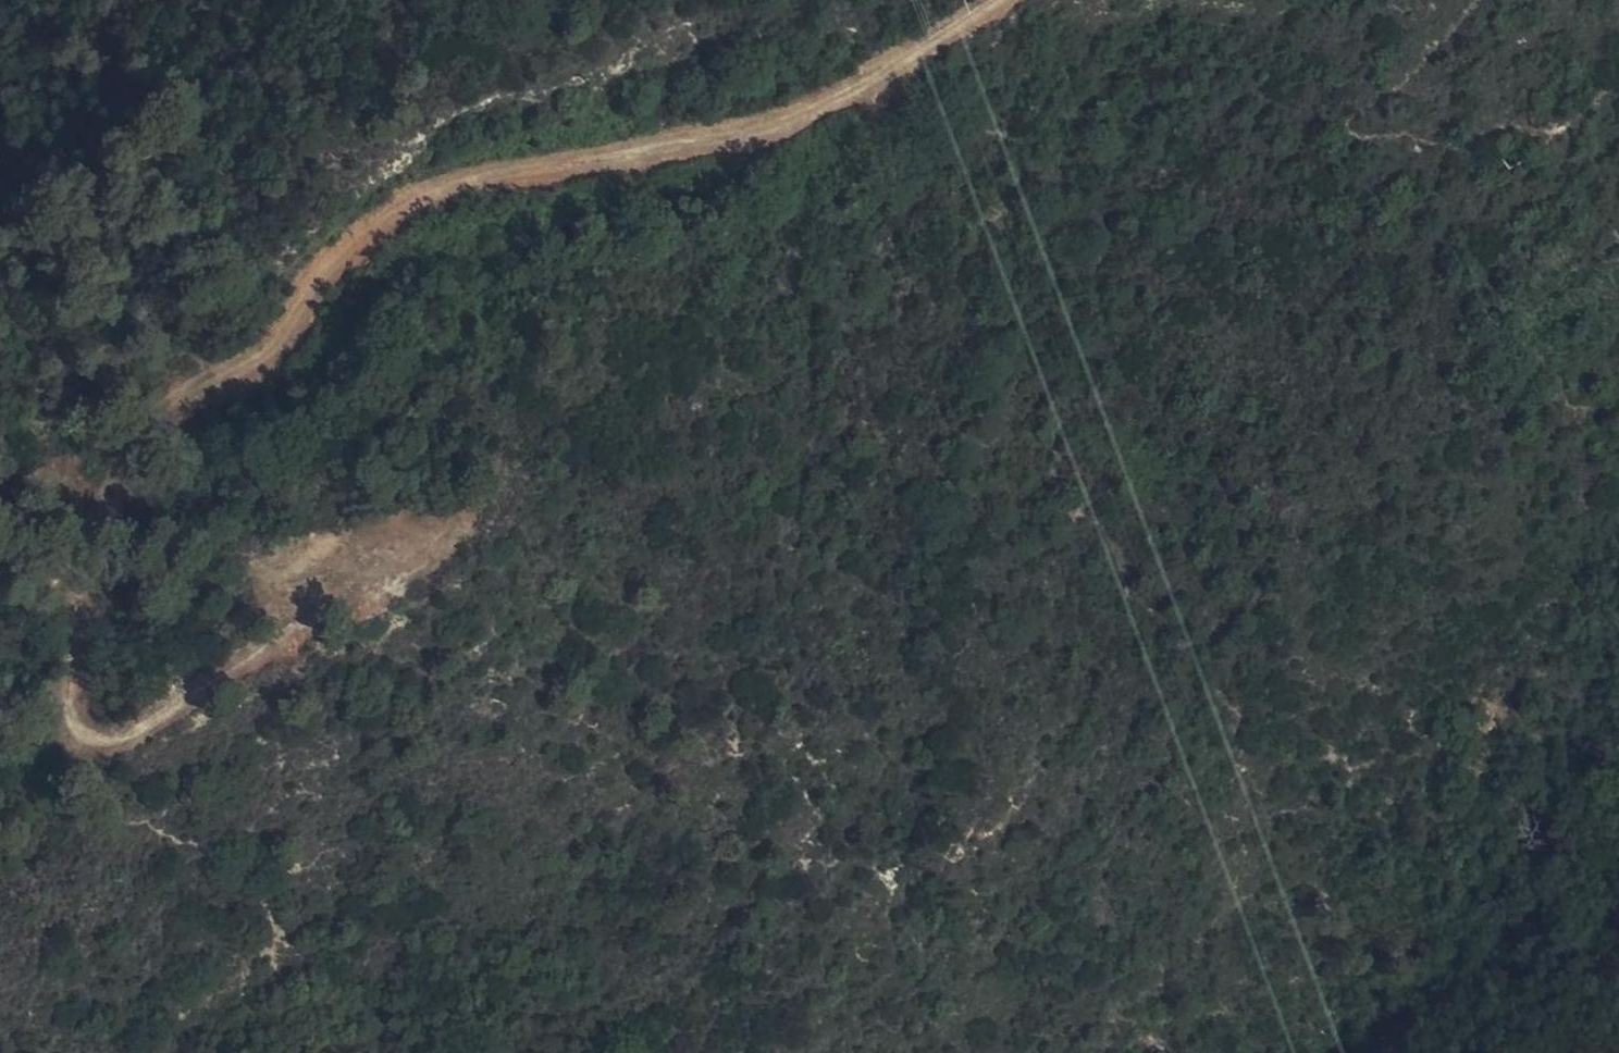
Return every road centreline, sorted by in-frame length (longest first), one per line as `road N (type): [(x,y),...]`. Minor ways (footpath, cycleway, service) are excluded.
road 1 (track): [(999,0),(931,46),(827,96),(447,166),(356,240),(276,336),(154,425),(96,508),(66,606),(75,720),(109,753),(192,719),(315,637)]

